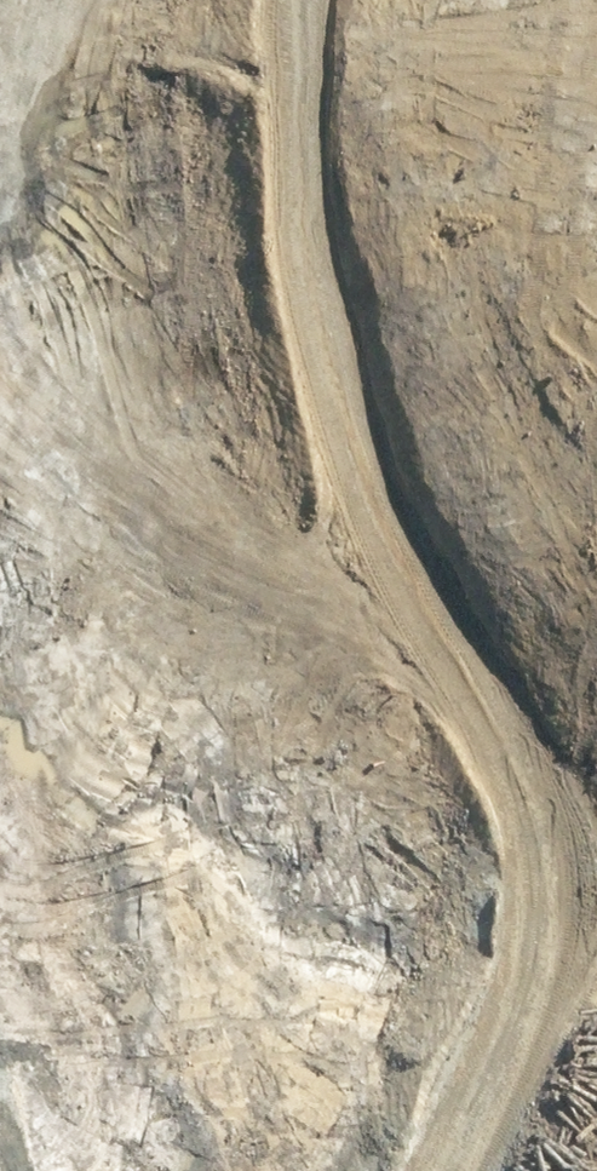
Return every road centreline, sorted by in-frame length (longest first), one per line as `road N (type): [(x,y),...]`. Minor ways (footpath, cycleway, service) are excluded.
road 1 (trunk): [(337,0),(0,1142)]
road 2 (trunk): [(0,770),(231,0)]
road 3 (track): [(0,621),(168,0)]
road 4 (track): [(60,1170),(0,733)]

